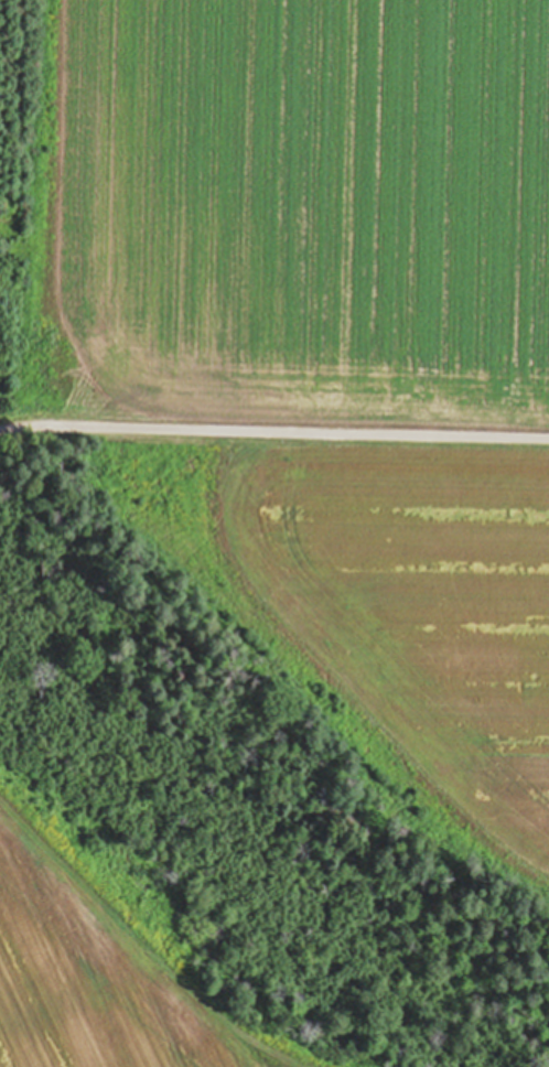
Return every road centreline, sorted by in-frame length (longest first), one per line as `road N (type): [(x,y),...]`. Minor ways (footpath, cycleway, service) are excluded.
road 1 (track): [(0,427),(548,434)]

